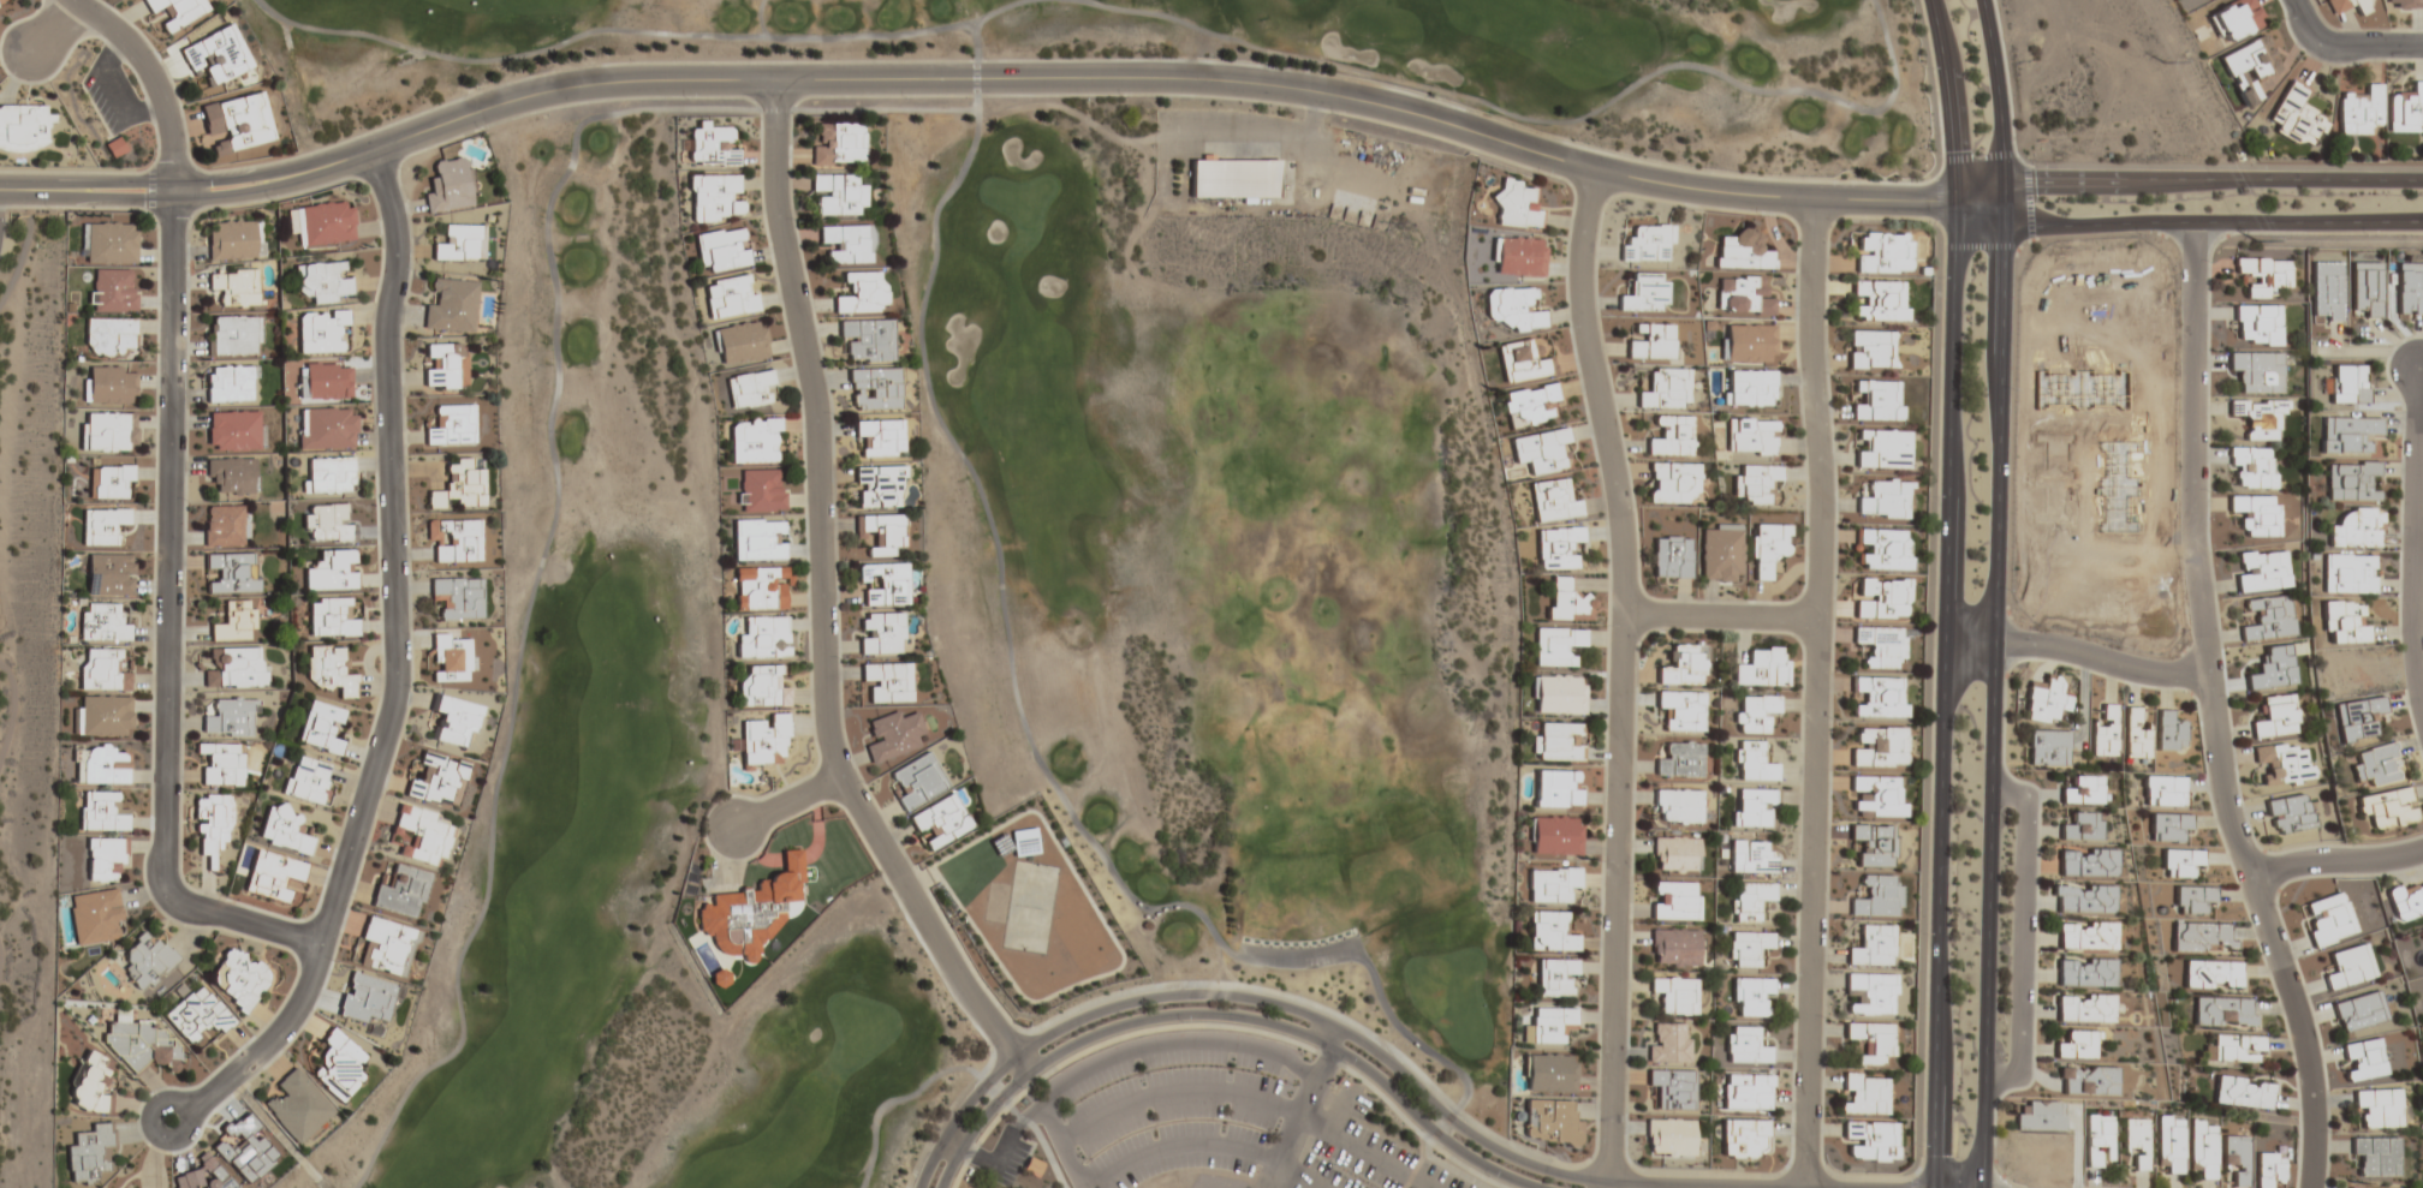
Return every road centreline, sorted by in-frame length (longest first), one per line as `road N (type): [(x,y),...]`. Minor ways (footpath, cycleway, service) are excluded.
road 1 (tertiary): [(1953,201),(1711,196),(1591,171),(1430,118),(1242,86),(1117,82),(578,90),(275,184),(179,196),(0,193)]
road 2 (secondary): [(1931,0),(1953,165),(1935,1187)]
road 3 (secondary): [(1982,1187),(1992,1081),(2004,184),(1987,0)]
road 4 (residential): [(321,944),(186,903),(165,876),(175,127),(148,65),(84,0)]
road 5 (residential): [(778,84),(774,211),(817,418),(824,722),(840,781),(1025,1074)]
road 6 (residential): [(185,1111),(267,1044),(299,1003),(394,694),(386,328),(395,241),(370,150)]
road 7 (residential): [(1591,171),(1577,263),(1579,321),(1613,468),(1624,615),(1607,1187)]
road 8 (residential): [(1814,198),(1821,497),(1805,1187)]
road 9 (residential): [(2198,225),(2195,565),(2208,680),(2223,810),(2255,880),(2312,1090),(2310,1187)]
road 10 (tertiary): [(1599,1187),(1530,1166),(1465,1129),(1383,1056),(1338,1029),(1291,1008),(1184,995),(1073,1021),(1012,1056),(951,1127),(920,1187)]
road 11 (tertiary): [(945,1187),(974,1132),(1025,1074),(1141,1020),(1189,1016),(1233,1016),(1329,1046),(1460,1152),(1528,1187)]
road 12 (tertiary): [(1953,201),(2002,226),(2422,222)]
road 13 (tertiary): [(2422,181),(2004,184),(1953,201)]
road 14 (residential): [(2422,377),(2417,377),(2411,638),(2422,712)]
road 15 (residential): [(2208,680),(2127,673),(1996,644),(1951,644)]
road 16 (residential): [(1814,619),(1624,615)]
road 17 (residential): [(2422,856),(2255,880)]
road 18 (residential): [(2295,0),(2311,30),(2330,42),(2422,45)]

